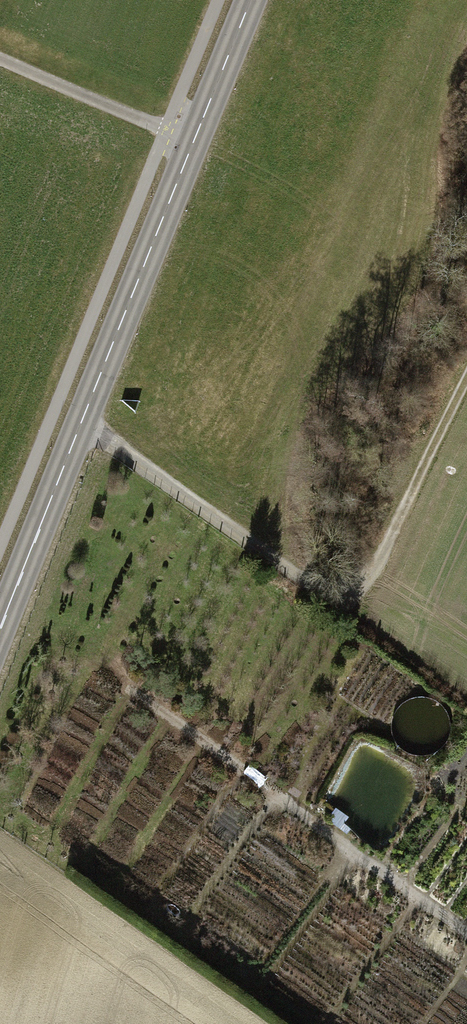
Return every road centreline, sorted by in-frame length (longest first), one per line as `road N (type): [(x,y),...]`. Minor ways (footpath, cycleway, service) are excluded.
road 1 (tertiary): [(251,0),(0,633)]
road 2 (track): [(83,423),(335,595),(360,590),(466,374)]

